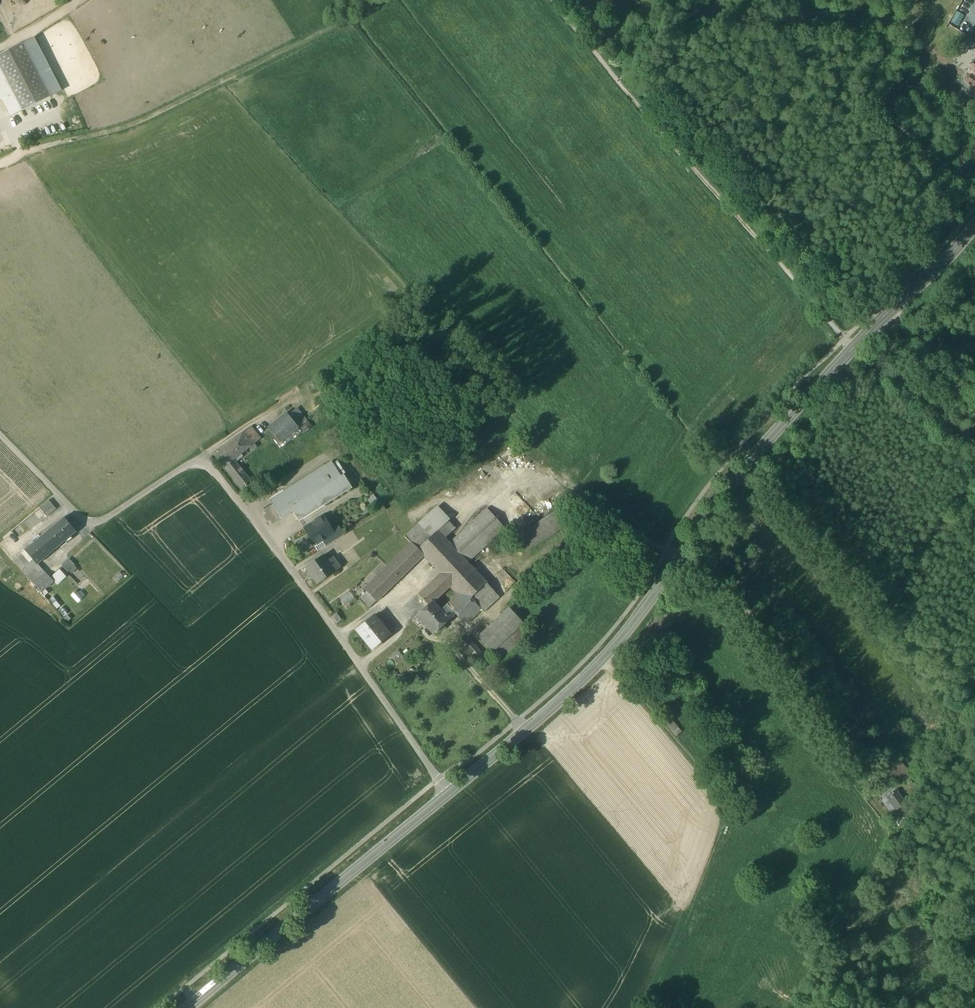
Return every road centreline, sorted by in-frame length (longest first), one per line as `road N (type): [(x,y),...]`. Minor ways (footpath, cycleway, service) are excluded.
road 1 (secondary): [(451,793),(605,659),(738,474),(974,227)]
road 2 (residential): [(0,434),(90,526),(201,456),(451,793)]
road 3 (track): [(0,162),(129,126),(374,0)]
road 4 (secondary): [(187,1007),(451,793)]
road 5 (track): [(723,804),(605,659)]

